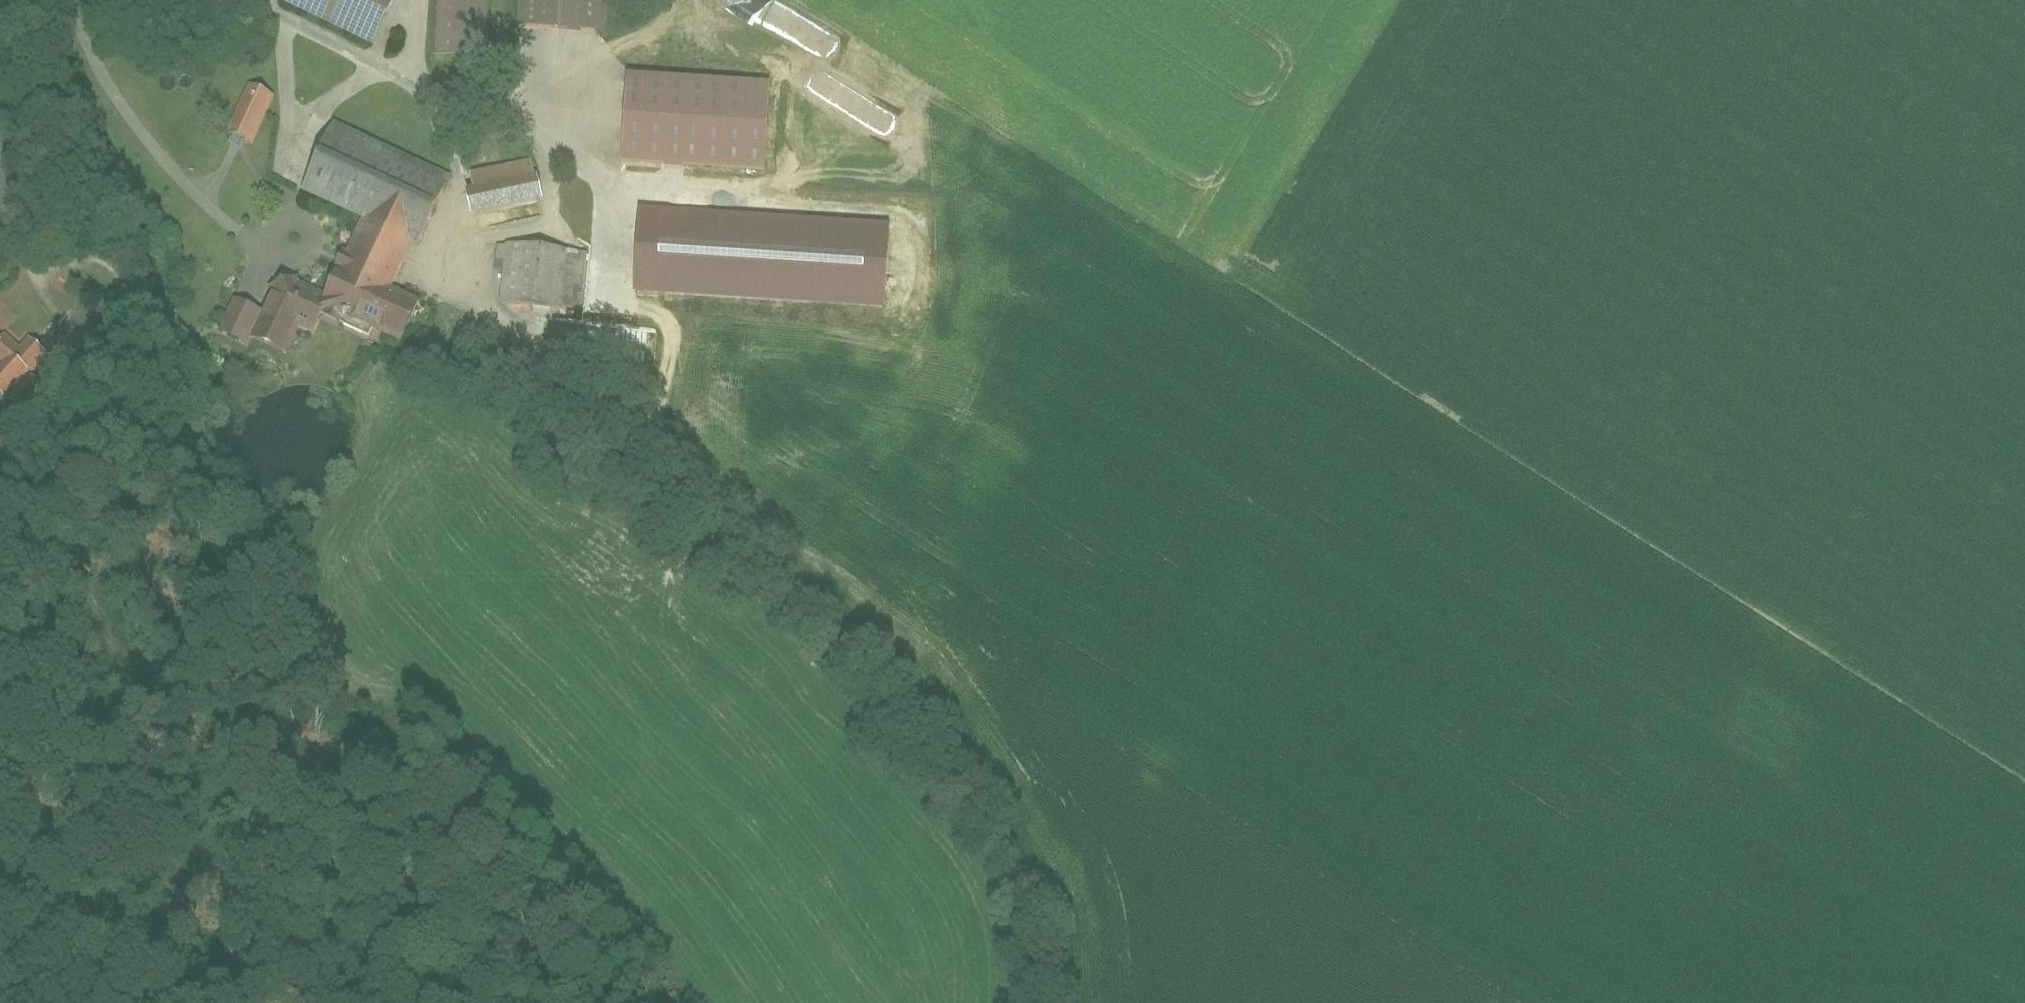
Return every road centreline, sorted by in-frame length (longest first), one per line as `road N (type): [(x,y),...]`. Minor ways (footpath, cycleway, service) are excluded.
road 1 (track): [(62,0),(120,102),(225,221),(255,242),(279,234),(286,198),(286,34),(258,0)]
road 2 (track): [(286,34),(430,98),(508,118),(562,56)]
road 3 (track): [(286,139),(378,69),(414,0)]
road 4 (unclassified): [(0,191),(20,103),(17,0)]

